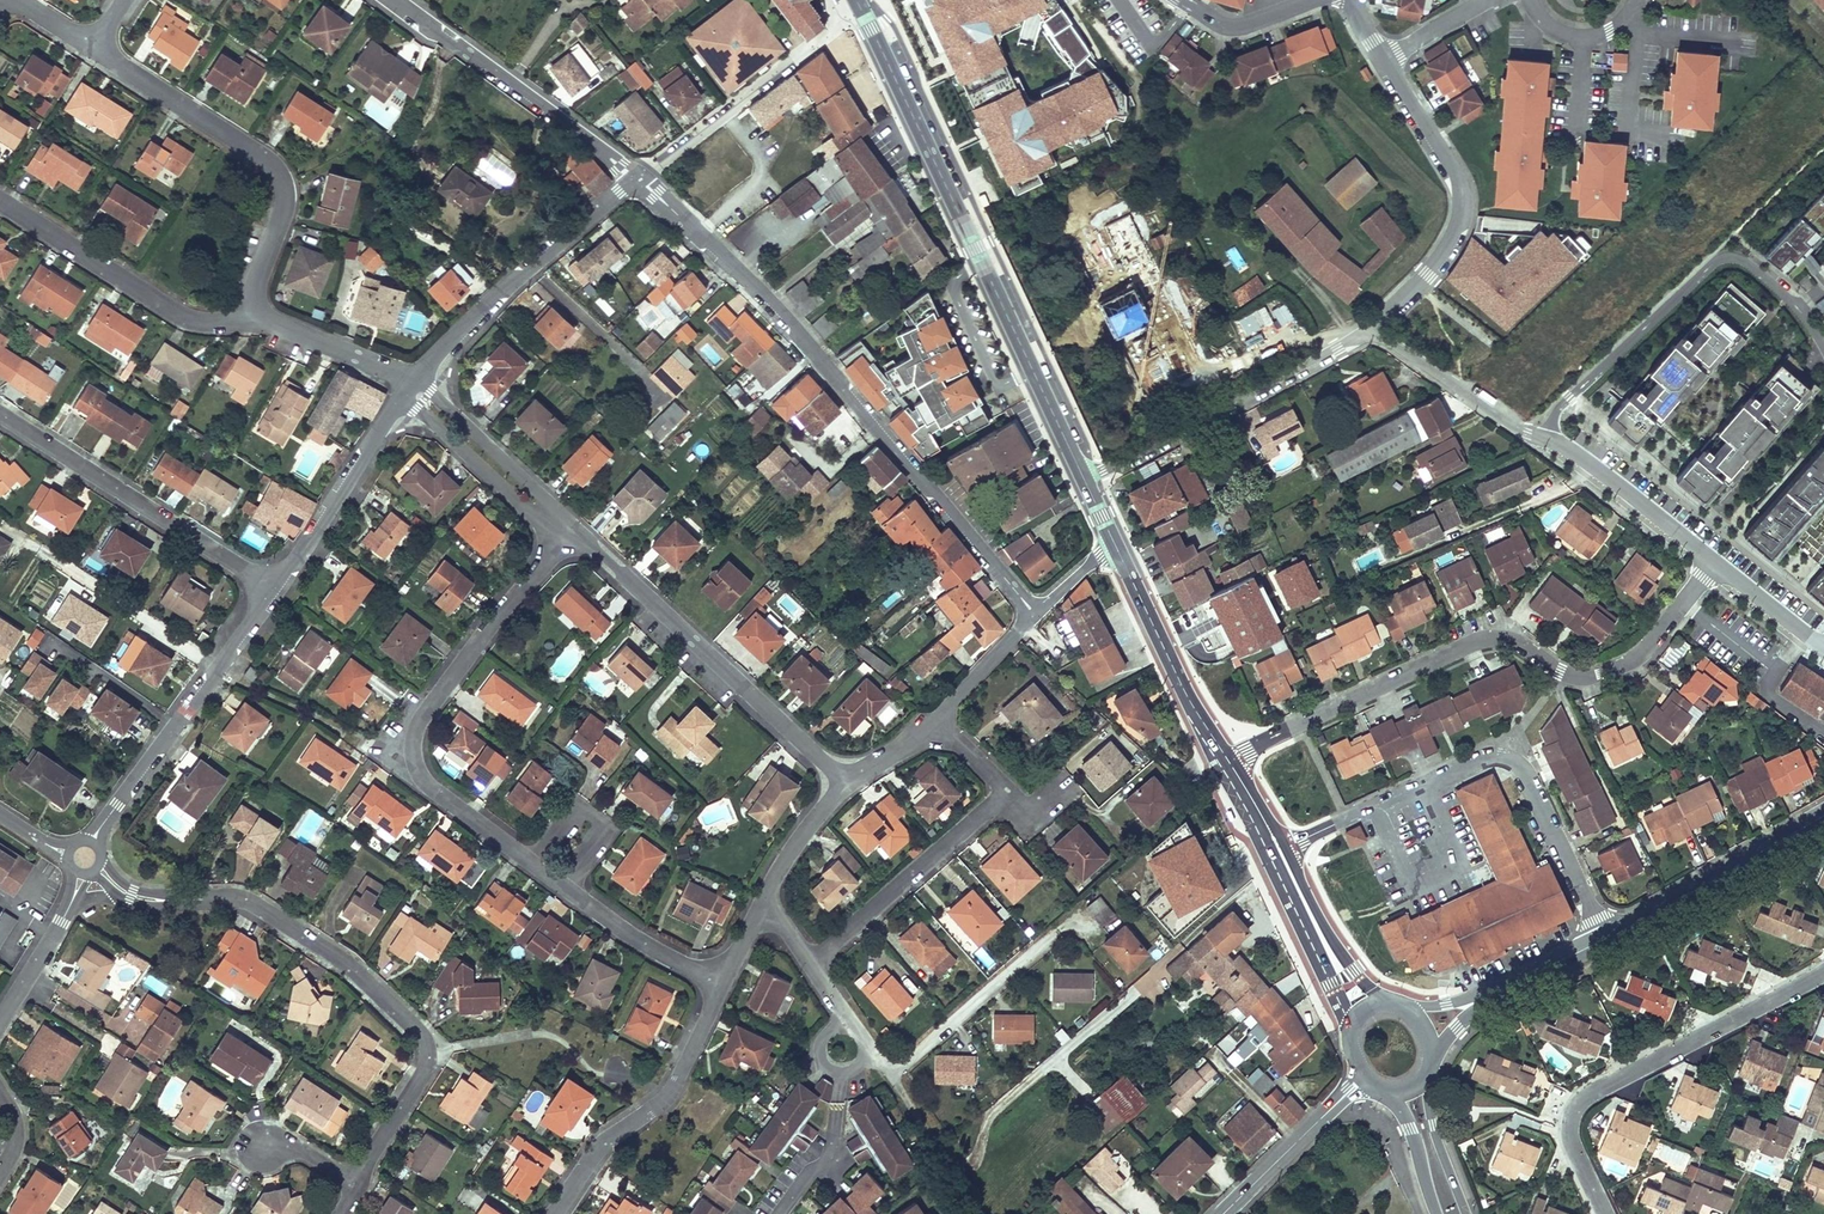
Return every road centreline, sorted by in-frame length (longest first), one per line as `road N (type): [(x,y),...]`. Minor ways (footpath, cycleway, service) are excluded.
road 1 (residential): [(638,180),(784,315),(1032,613)]
road 2 (residential): [(1226,762),(1482,639),(1519,642),(1578,678),(1613,669),(1639,657),(1713,563)]
road 3 (primary): [(1084,478),(862,12)]
road 4 (residential): [(571,531),(420,717),(410,758),(428,788),(570,891)]
road 5 (residential): [(354,1176),(427,1061),(425,1030),(350,967),(272,917),(222,897),(180,901)]
road 6 (residential): [(1823,973),(1578,1104),(1570,1139),(1603,1213)]
road 7 (residential): [(1823,348),(1778,288),(1746,261),(1718,259),(1570,396),(1547,438)]
road 8 (tertiary): [(1476,1002),(1703,892),(1823,818)]
road 9 (residential): [(88,46),(279,172),(285,197),(252,309)]
road 10 (residential): [(571,531),(842,773)]
road 11 (residential): [(0,414),(275,586)]
road 12 (residential): [(1372,329),(1084,478)]
road 13 (residential): [(1382,61),(1461,187),(1455,236),(1372,329)]
road 14 (residential): [(91,843),(275,586)]
road 15 (residential): [(411,384),(638,180)]
road 16 (residential): [(397,0),(638,180)]
road 17 (residential): [(721,972),(665,1099),(585,1166),(554,1213)]
road 18 (primary): [(1226,762),(1348,1031)]
road 19 (residential): [(252,309),(235,322),(201,323),(0,201)]
road 20 (primary): [(1380,1002),(1332,941),(1285,845),(1226,762)]
road 21 (residential): [(1006,787),(813,960)]
road 22 (primary): [(1226,762),(1115,544)]
road 23 (residential): [(275,586),(411,384)]
road 24 (residential): [(830,33),(638,180)]
road 25 (residential): [(411,384),(571,531)]
road 26 (residential): [(891,1070),(1055,928)]
road 27 (residential): [(1713,563),(1581,455),(1547,438)]
road 28 (residential): [(1547,438),(1525,433),(1372,329)]
road 29 (residential): [(411,384),(252,309)]
road 30 (residential): [(570,891),(649,952),(721,972)]
road 31 (residential): [(842,773),(761,893)]
road 32 (residential): [(1032,613),(936,719)]
road 33 (residential): [(71,903),(0,1026)]
road 34 (residential): [(1311,0),(1232,27),(1182,0)]
road 35 (primary): [(1465,1213),(1425,1079)]
road 36 (residential): [(1823,647),(1713,563)]
road 37 (residential): [(1640,29),(1633,132),(1666,138)]
road 38 (residential): [(891,1070),(813,960)]
road 39 (primary): [(1394,1096),(1435,1213)]
road 40 (residential): [(1487,0),(1382,61)]
road 41 (tertiary): [(1310,1129),(1223,1213)]

